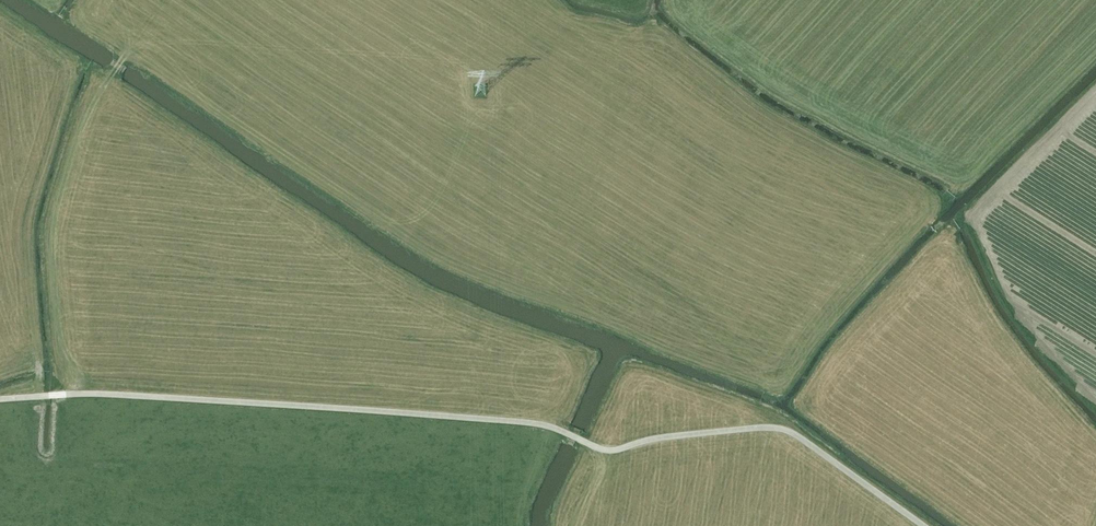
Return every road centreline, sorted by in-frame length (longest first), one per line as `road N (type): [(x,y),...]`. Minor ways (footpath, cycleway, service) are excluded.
road 1 (track): [(0,400),(103,394),(440,415),(540,424),(603,449),(780,429),(922,525)]

